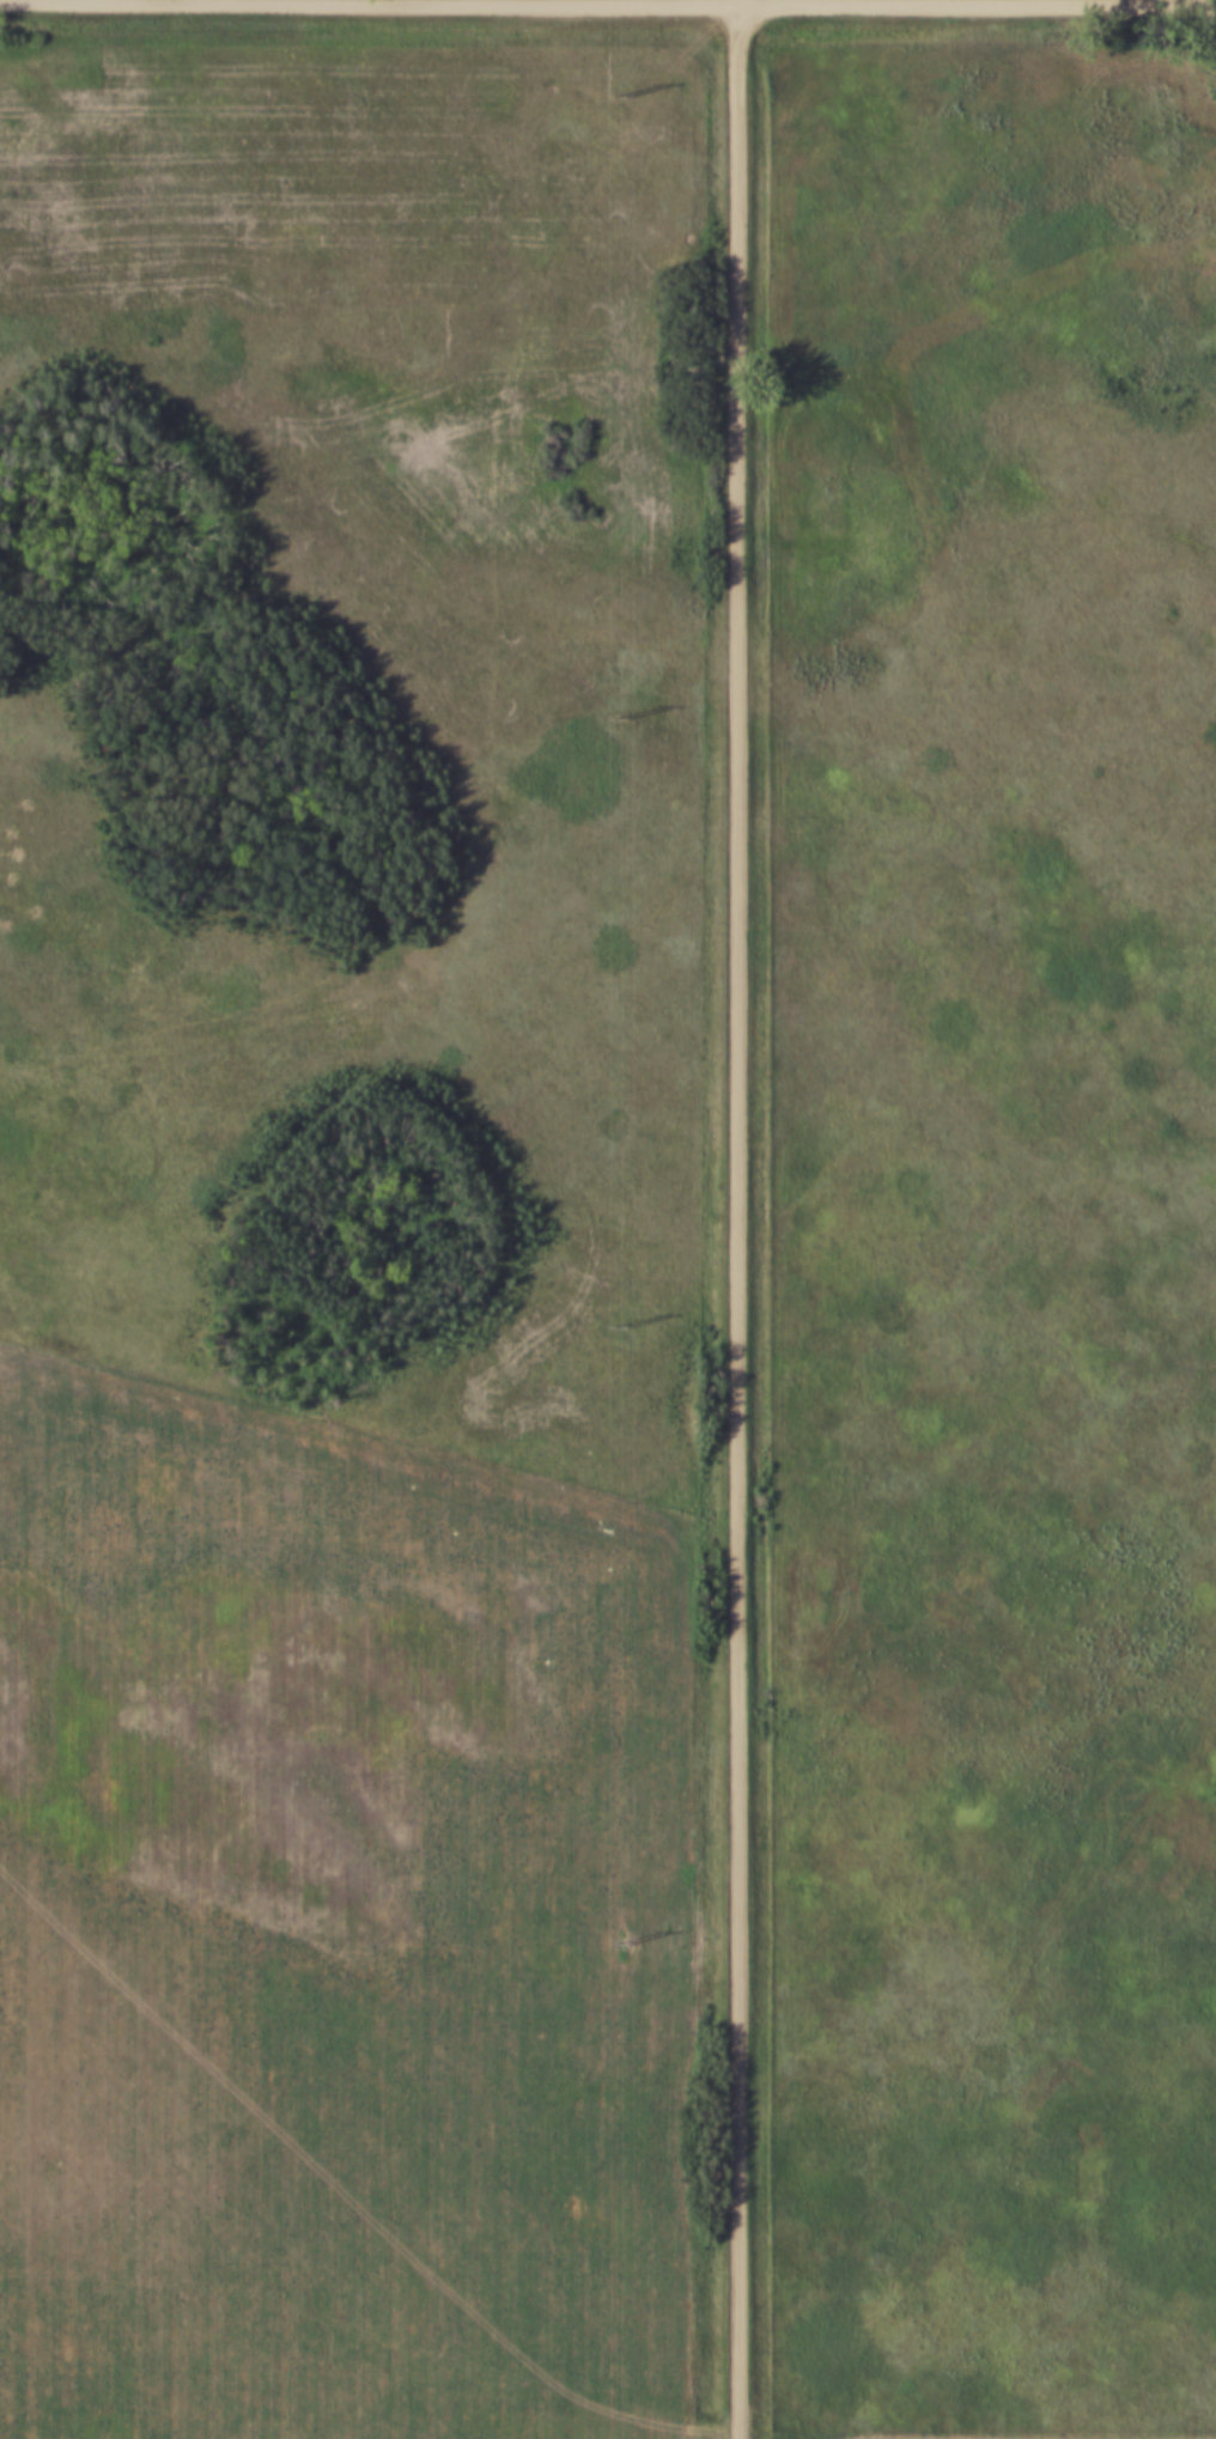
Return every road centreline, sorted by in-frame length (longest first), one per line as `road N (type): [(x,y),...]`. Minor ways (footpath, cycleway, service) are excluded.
road 1 (residential): [(734,0),(733,2438)]

